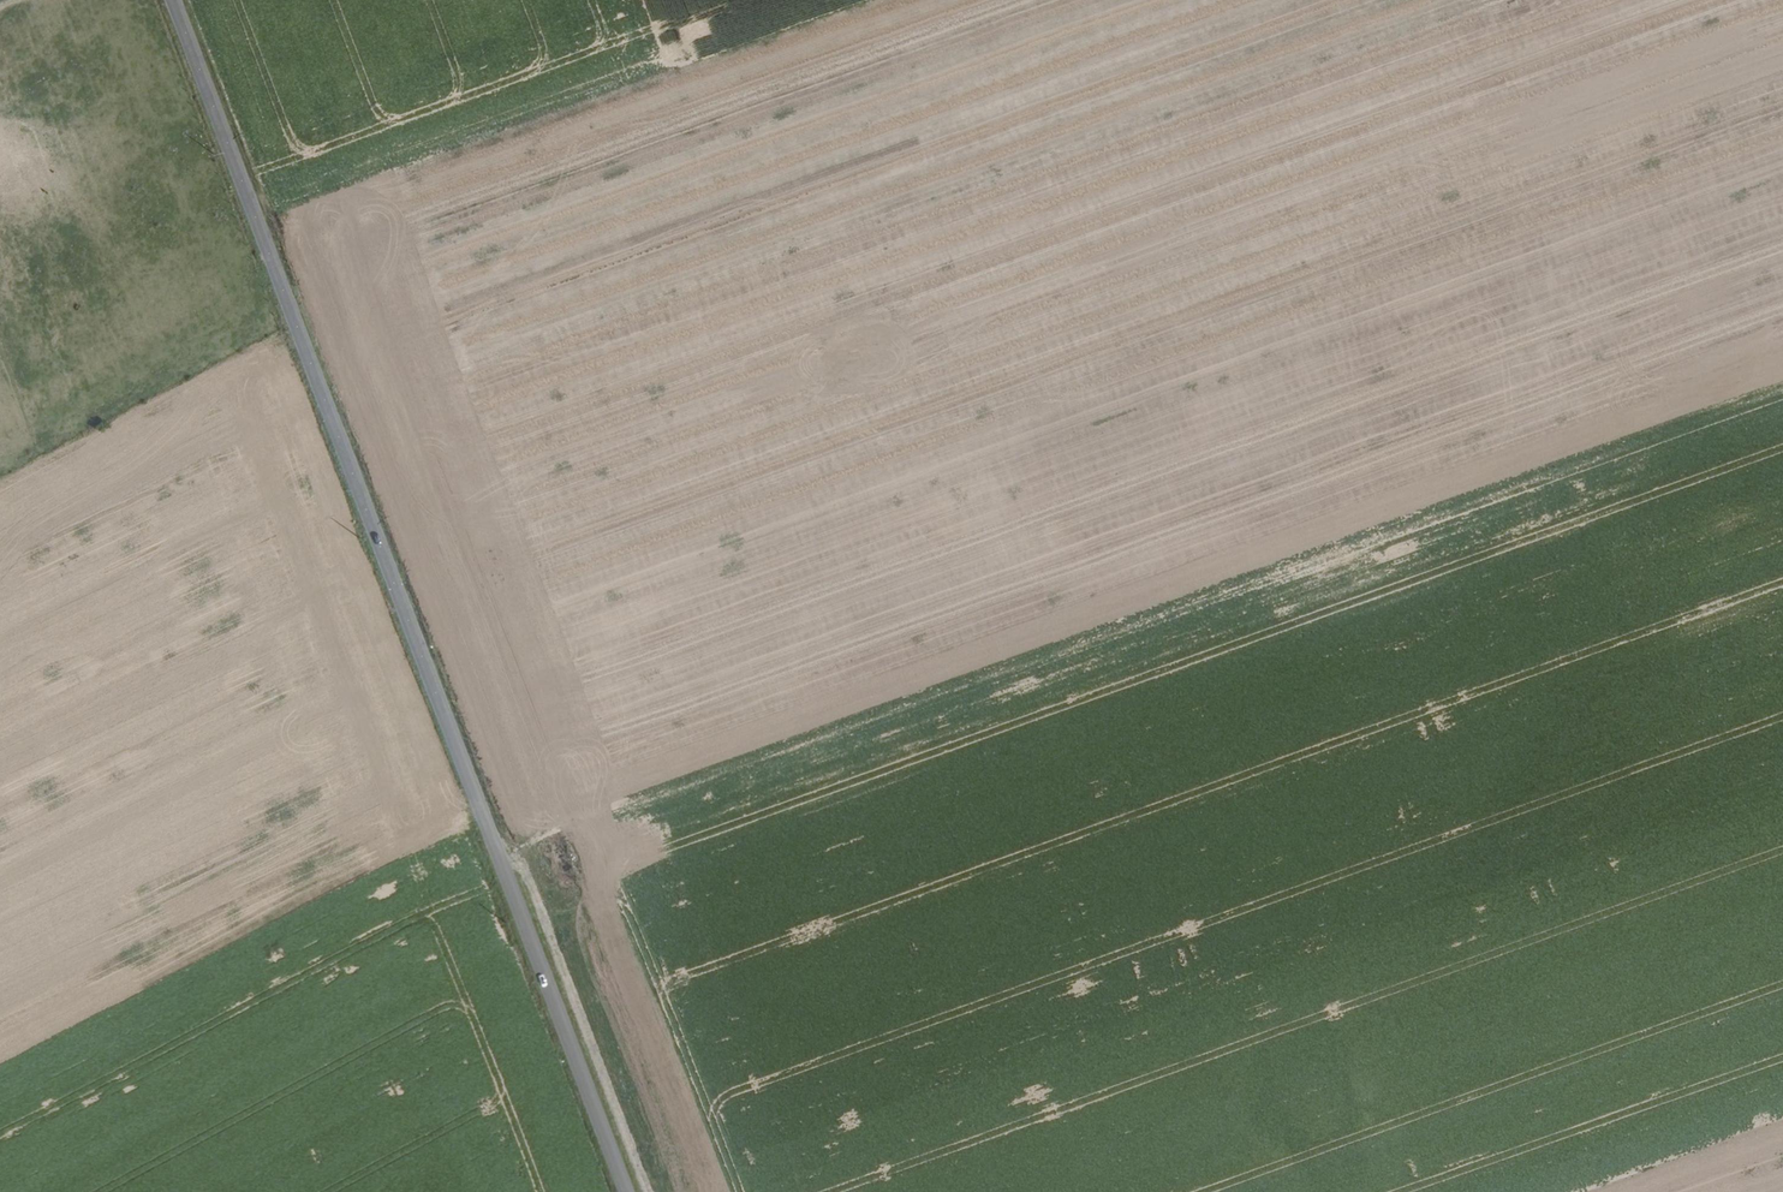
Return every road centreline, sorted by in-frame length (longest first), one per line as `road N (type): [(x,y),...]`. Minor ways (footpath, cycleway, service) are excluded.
road 1 (tertiary): [(623,1191),(172,0)]

